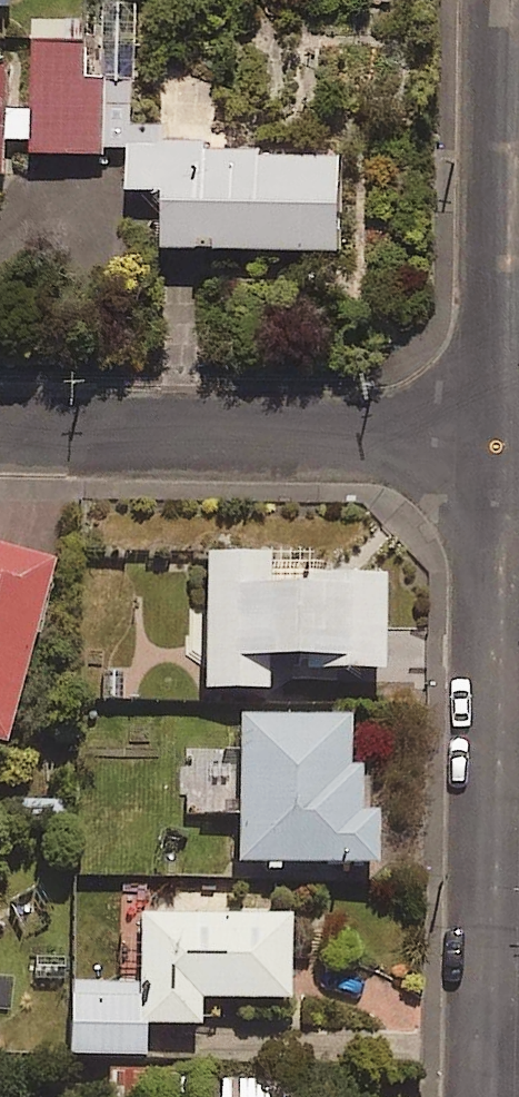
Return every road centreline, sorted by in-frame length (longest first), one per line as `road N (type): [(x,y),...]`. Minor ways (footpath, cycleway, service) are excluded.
road 1 (residential): [(491,1096),(498,439)]
road 2 (residential): [(0,433),(498,439)]
road 3 (residential): [(498,439),(503,0)]

